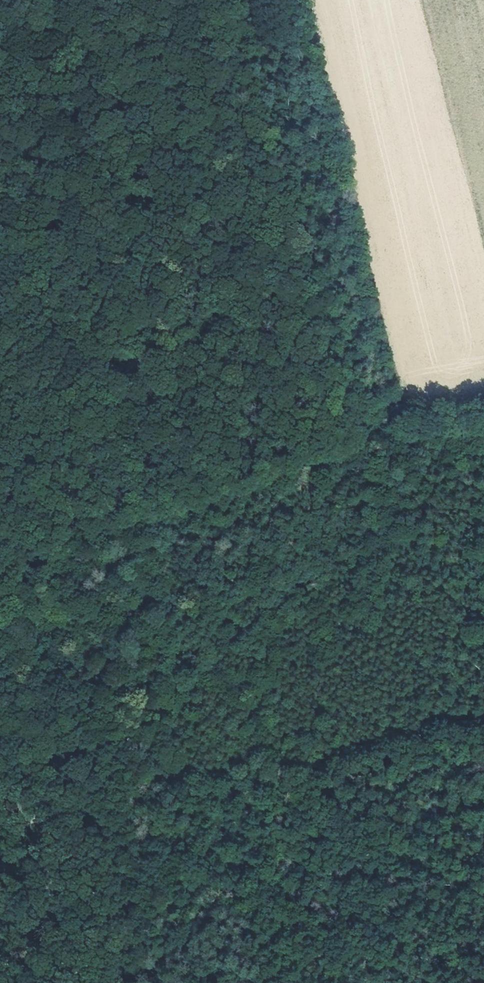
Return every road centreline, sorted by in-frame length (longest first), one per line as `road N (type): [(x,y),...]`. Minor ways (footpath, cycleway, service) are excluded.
road 1 (track): [(0,576),(119,514),(331,444),(483,429)]
road 2 (track): [(483,737),(0,828)]
road 3 (track): [(25,564),(125,982)]

